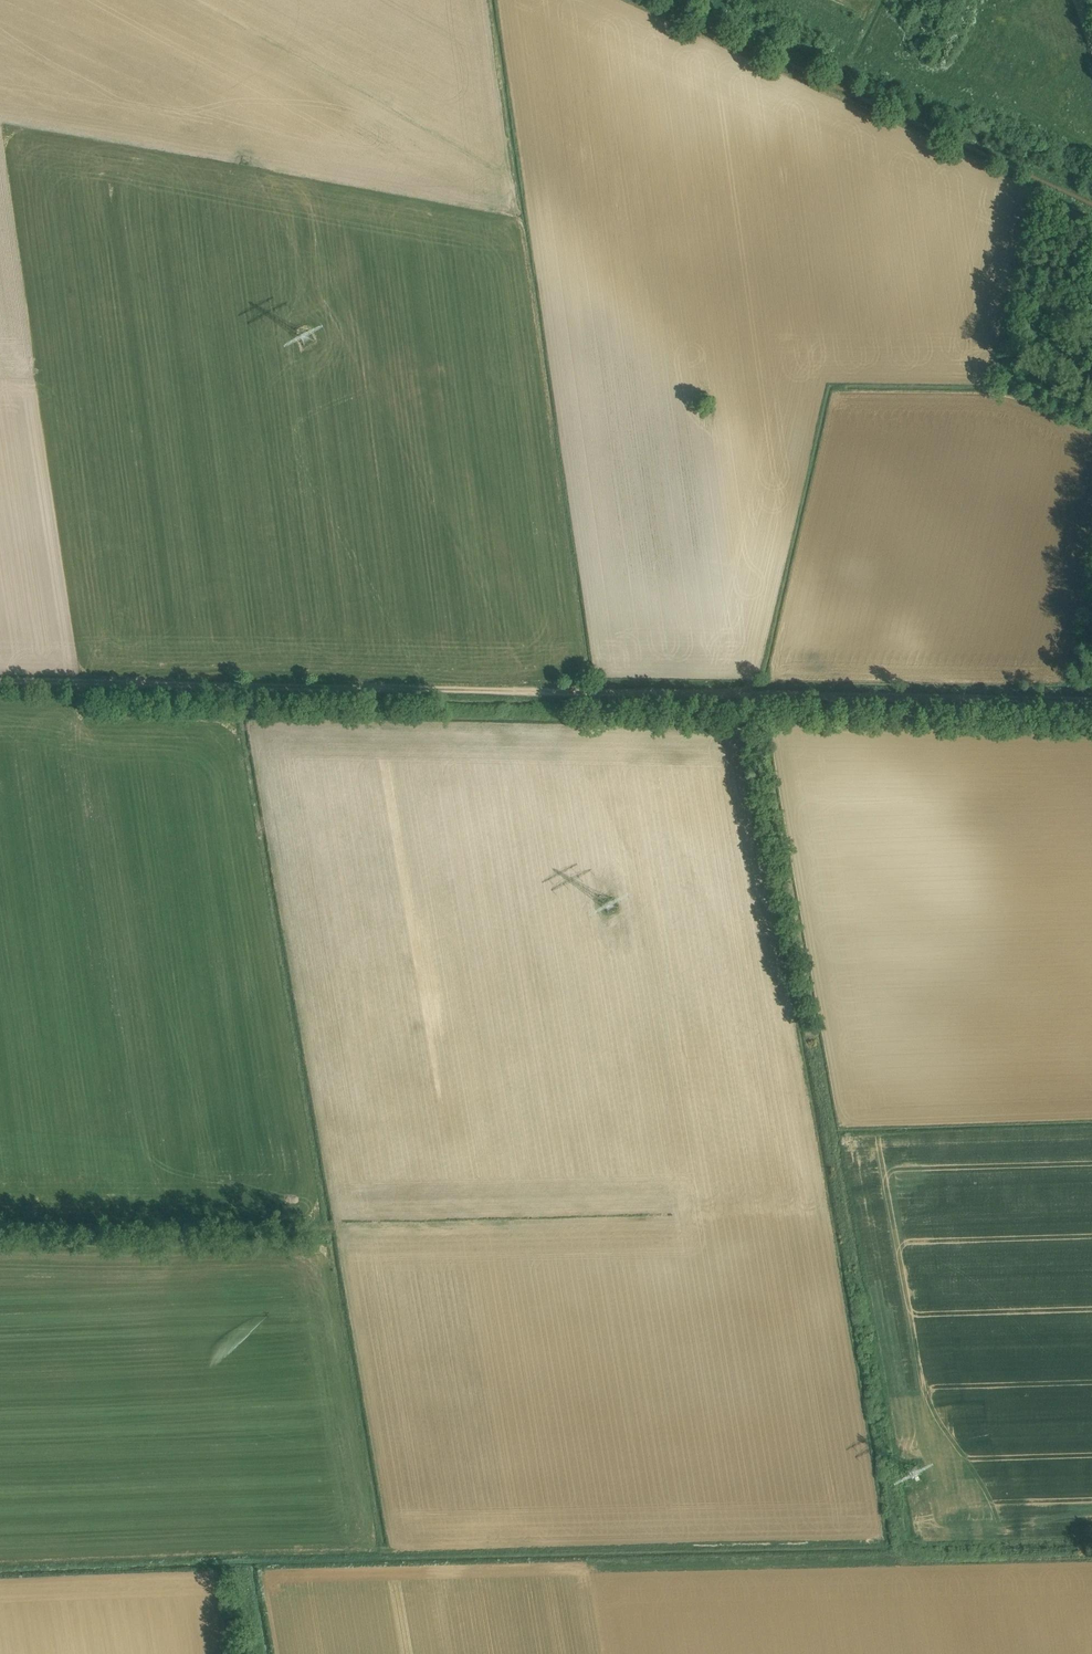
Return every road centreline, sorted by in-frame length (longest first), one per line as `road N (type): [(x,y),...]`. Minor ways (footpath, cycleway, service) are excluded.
road 1 (track): [(1091,694),(0,684)]
road 2 (track): [(566,1226),(0,1225)]

